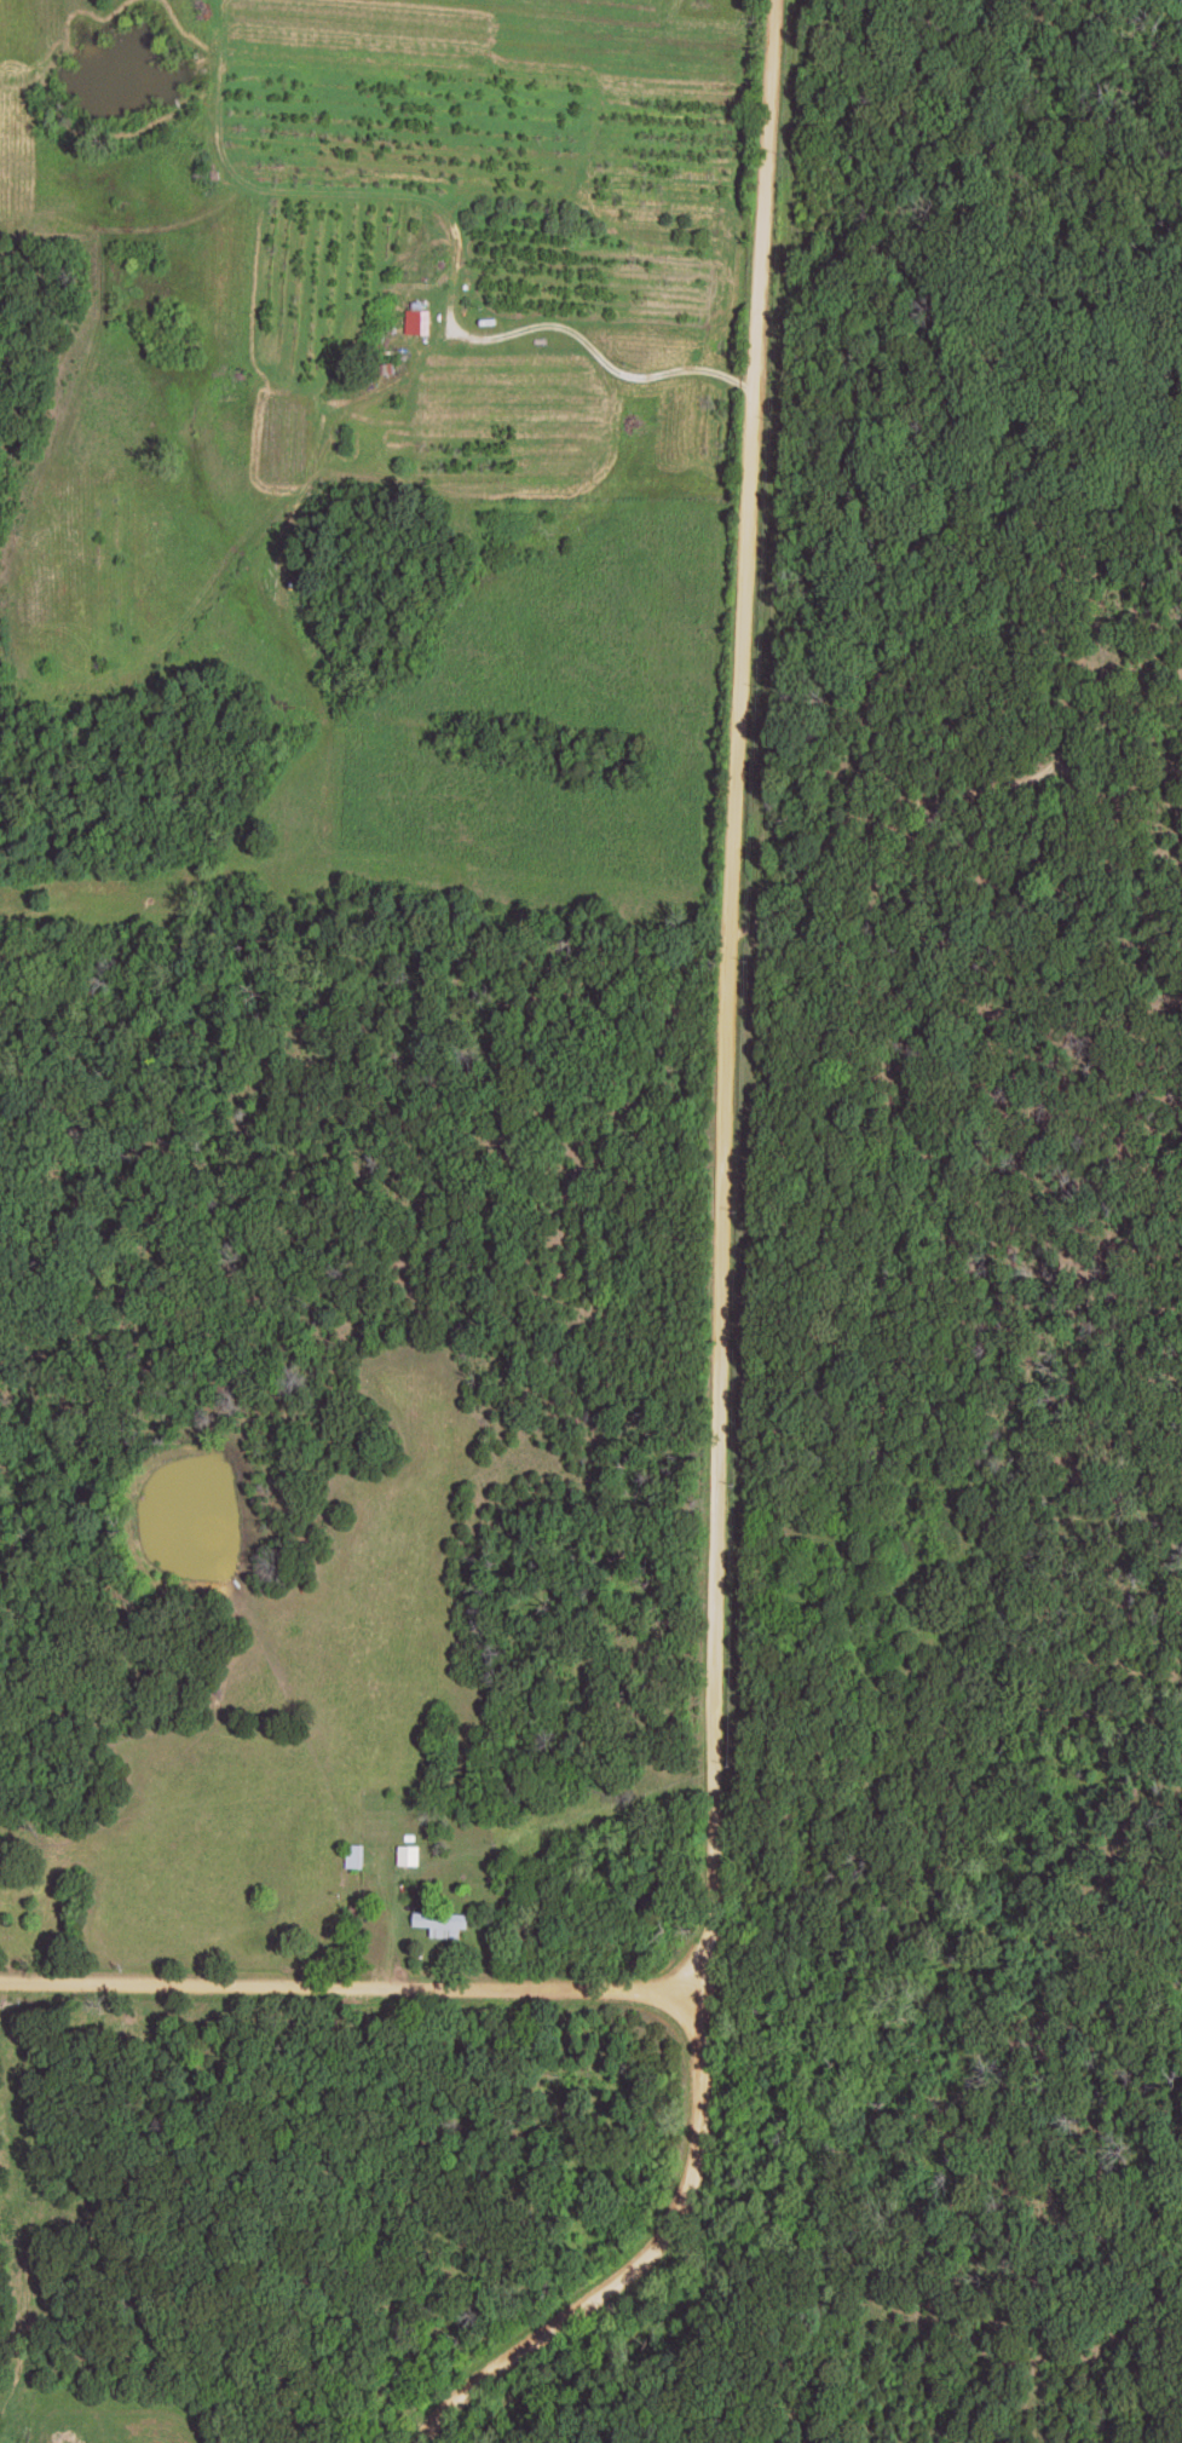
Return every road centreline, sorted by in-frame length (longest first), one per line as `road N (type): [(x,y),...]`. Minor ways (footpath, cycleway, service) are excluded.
road 1 (residential): [(0,1988),(609,2005),(667,2011),(708,2032)]
road 2 (residential): [(708,2032),(702,2165),(671,2240),(479,2376),(418,2442)]

